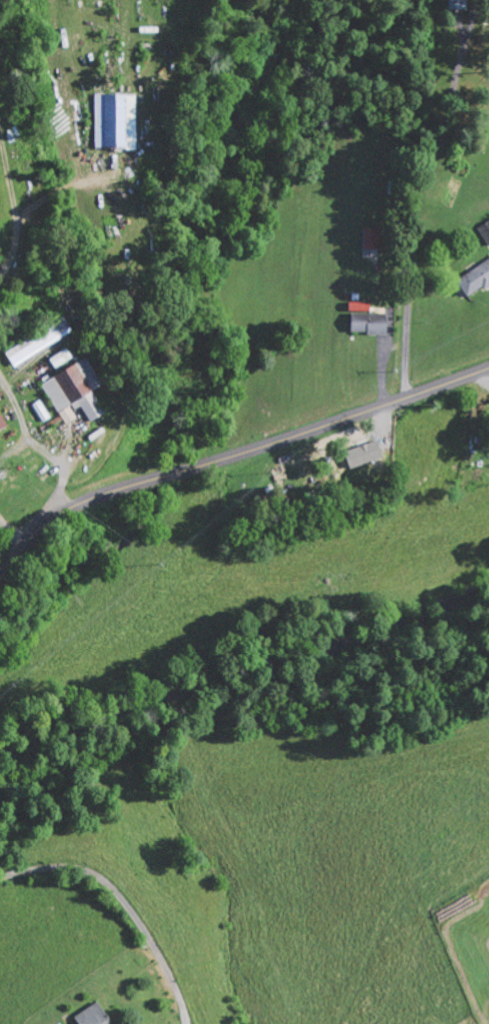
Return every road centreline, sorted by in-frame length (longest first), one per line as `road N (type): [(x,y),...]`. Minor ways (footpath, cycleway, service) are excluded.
road 1 (tertiary): [(0,580),(24,546),(73,507),(488,368)]
road 2 (residential): [(0,875),(73,868),(106,883),(169,970),(187,1023)]

